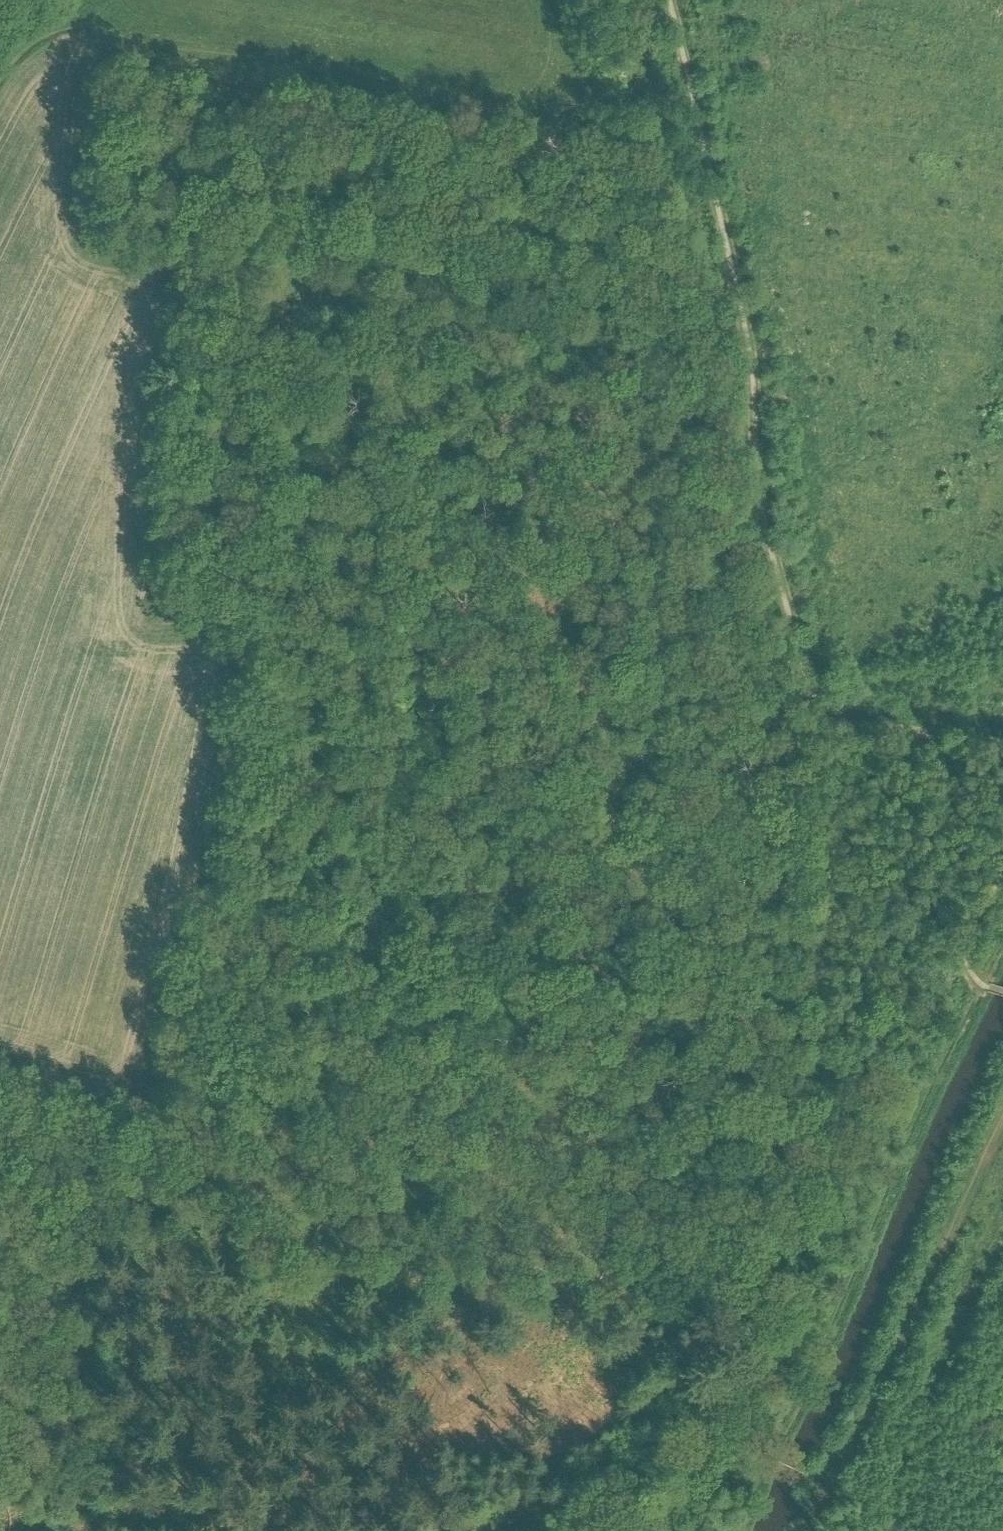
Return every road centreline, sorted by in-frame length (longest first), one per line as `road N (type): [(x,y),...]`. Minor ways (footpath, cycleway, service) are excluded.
road 1 (track): [(828,1486),(1002,1114)]

